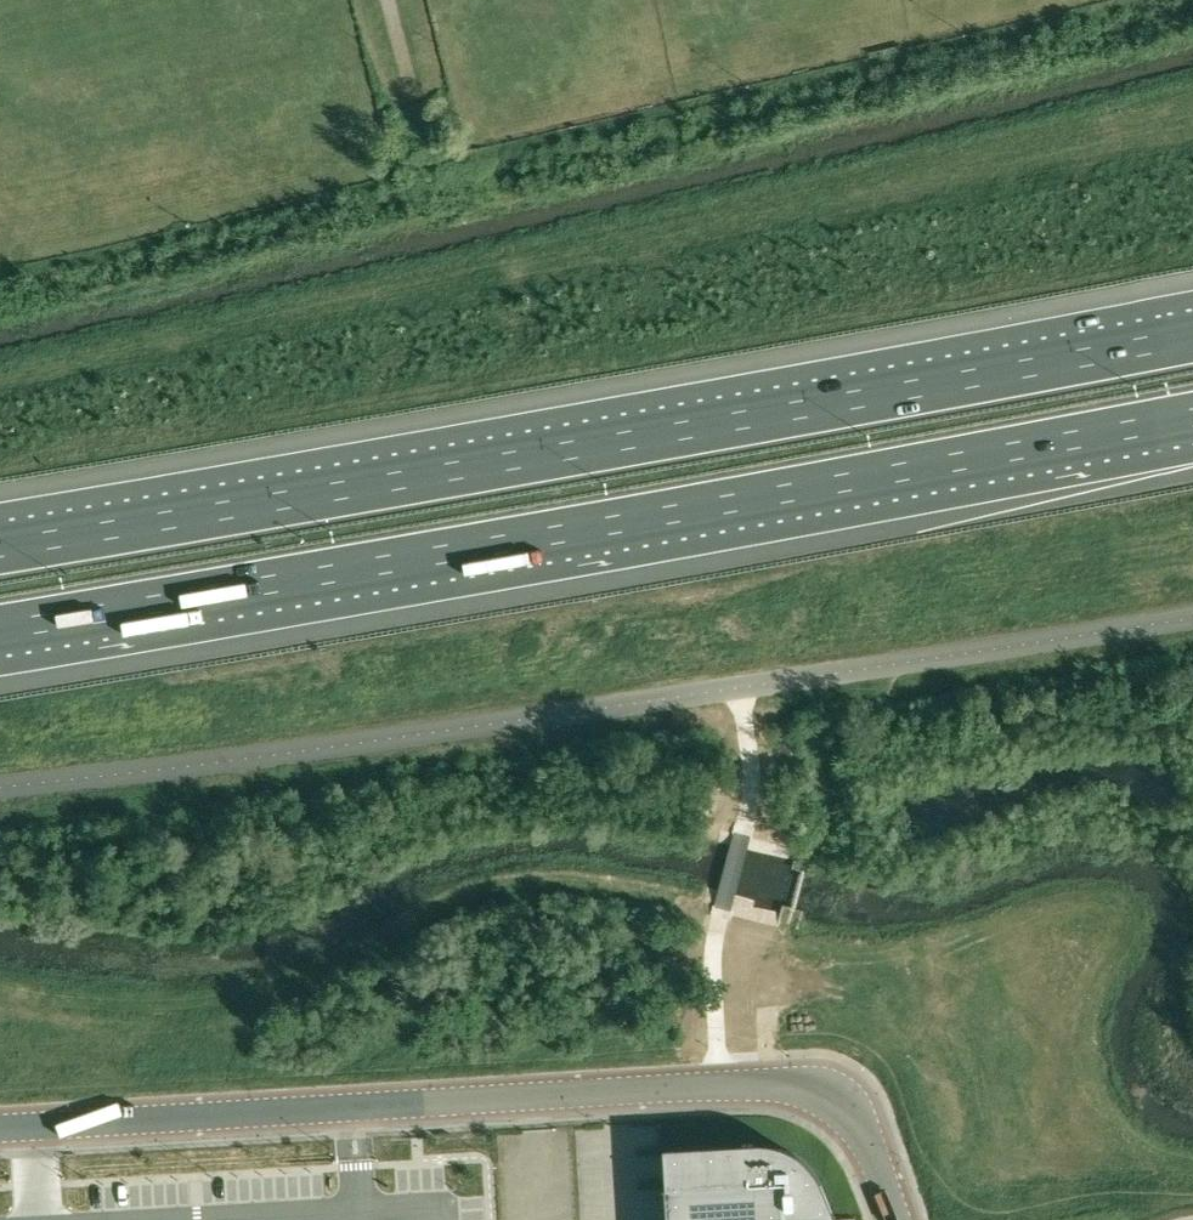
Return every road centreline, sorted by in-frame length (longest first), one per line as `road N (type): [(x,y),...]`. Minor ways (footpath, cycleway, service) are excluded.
road 1 (motorway): [(1192,335),(0,548)]
road 2 (motorway): [(0,628),(613,528),(1192,418)]
road 3 (unclassified): [(0,790),(1192,617)]
road 4 (unclassified): [(0,1132),(807,1082),(856,1119),(894,1219)]

